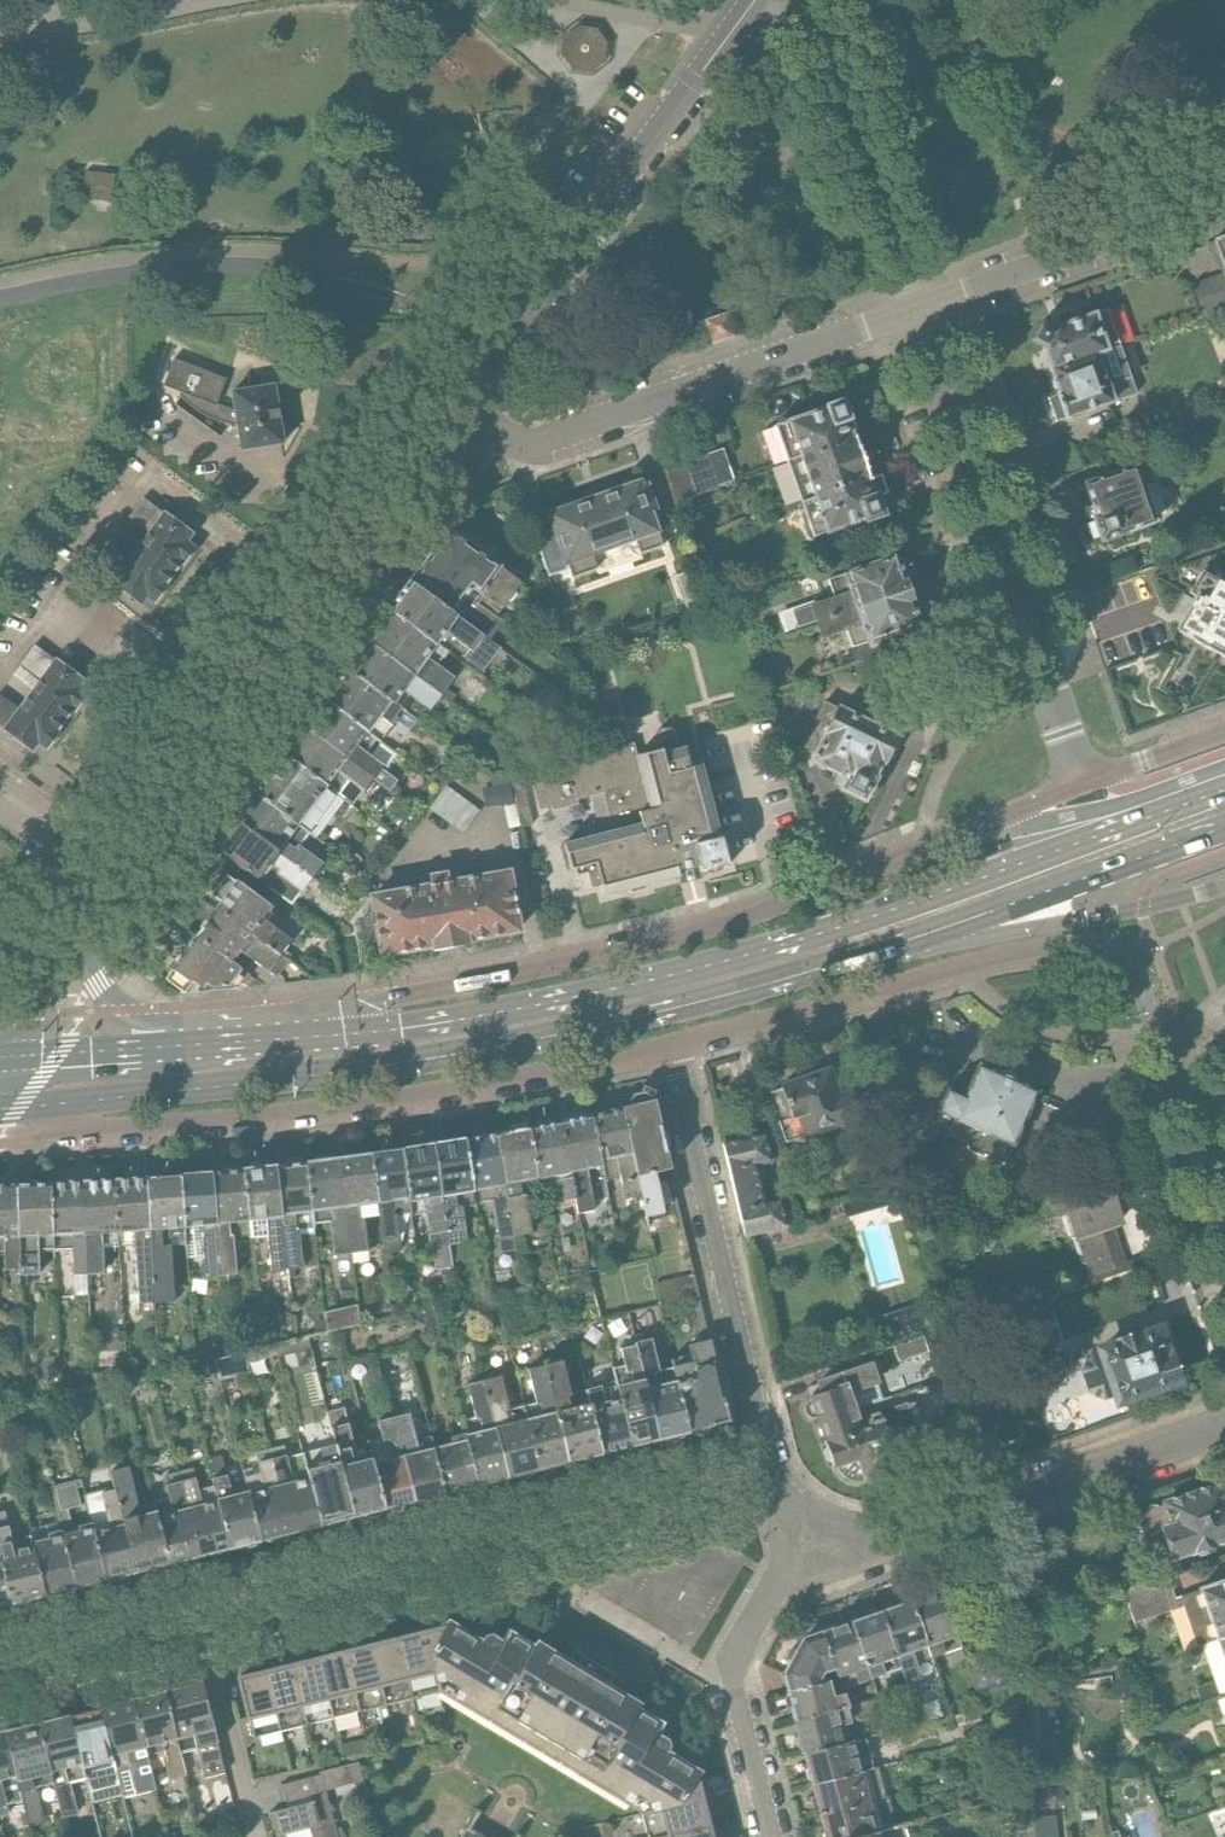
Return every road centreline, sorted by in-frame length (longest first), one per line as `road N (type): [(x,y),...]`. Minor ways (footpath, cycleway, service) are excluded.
road 1 (primary): [(1224,790),(745,956),(553,1002),(323,1036)]
road 2 (primary): [(42,1106),(511,1045),(740,992),(948,926)]
road 3 (secondary): [(1082,785),(742,920),(374,1002),(323,1036)]
road 4 (residential): [(42,1106),(73,1129),(188,1121),(365,1102),(669,1043)]
road 5 (residential): [(76,920),(459,406)]
road 6 (residential): [(205,1624),(780,1485)]
road 7 (residential): [(669,1043),(954,967),(1094,941),(1126,959),(1164,1033)]
road 8 (residential): [(1082,785),(919,307)]
road 9 (residential): [(459,406),(755,0)]
road 10 (residential): [(459,406),(506,439),(532,443),(919,307)]
road 11 (residential): [(780,1485),(669,1043)]
road 12 (residential): [(806,1548),(825,1556),(850,1553),(1224,1425)]
road 13 (residential): [(919,307),(1224,200)]
road 14 (residential): [(774,1836),(728,1685),(806,1548)]
road 15 (primary): [(948,926),(1224,828)]
road 16 (secondary): [(948,926),(1008,932),(1224,887)]
road 17 (residential): [(260,1836),(205,1624)]
road 18 (residential): [(0,1674),(205,1624)]
road 19 (primary): [(191,1046),(0,1058)]
road 20 (residential): [(191,1046),(112,1001),(89,964),(76,920)]
road 21 (residential): [(1224,1199),(1164,1033)]
road 22 (secondary): [(1224,732),(1082,785)]
road 23 (primary): [(323,1036),(191,1046)]
road 24 (residential): [(0,1026),(76,920)]

